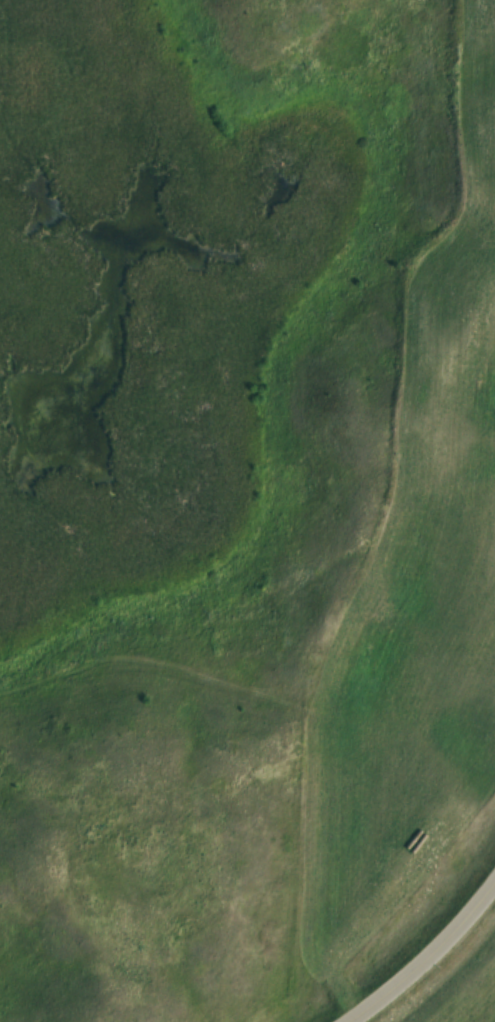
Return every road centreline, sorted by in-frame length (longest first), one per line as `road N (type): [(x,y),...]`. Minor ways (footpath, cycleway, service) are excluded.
road 1 (tertiary): [(363,1021),(440,957),(494,894)]

